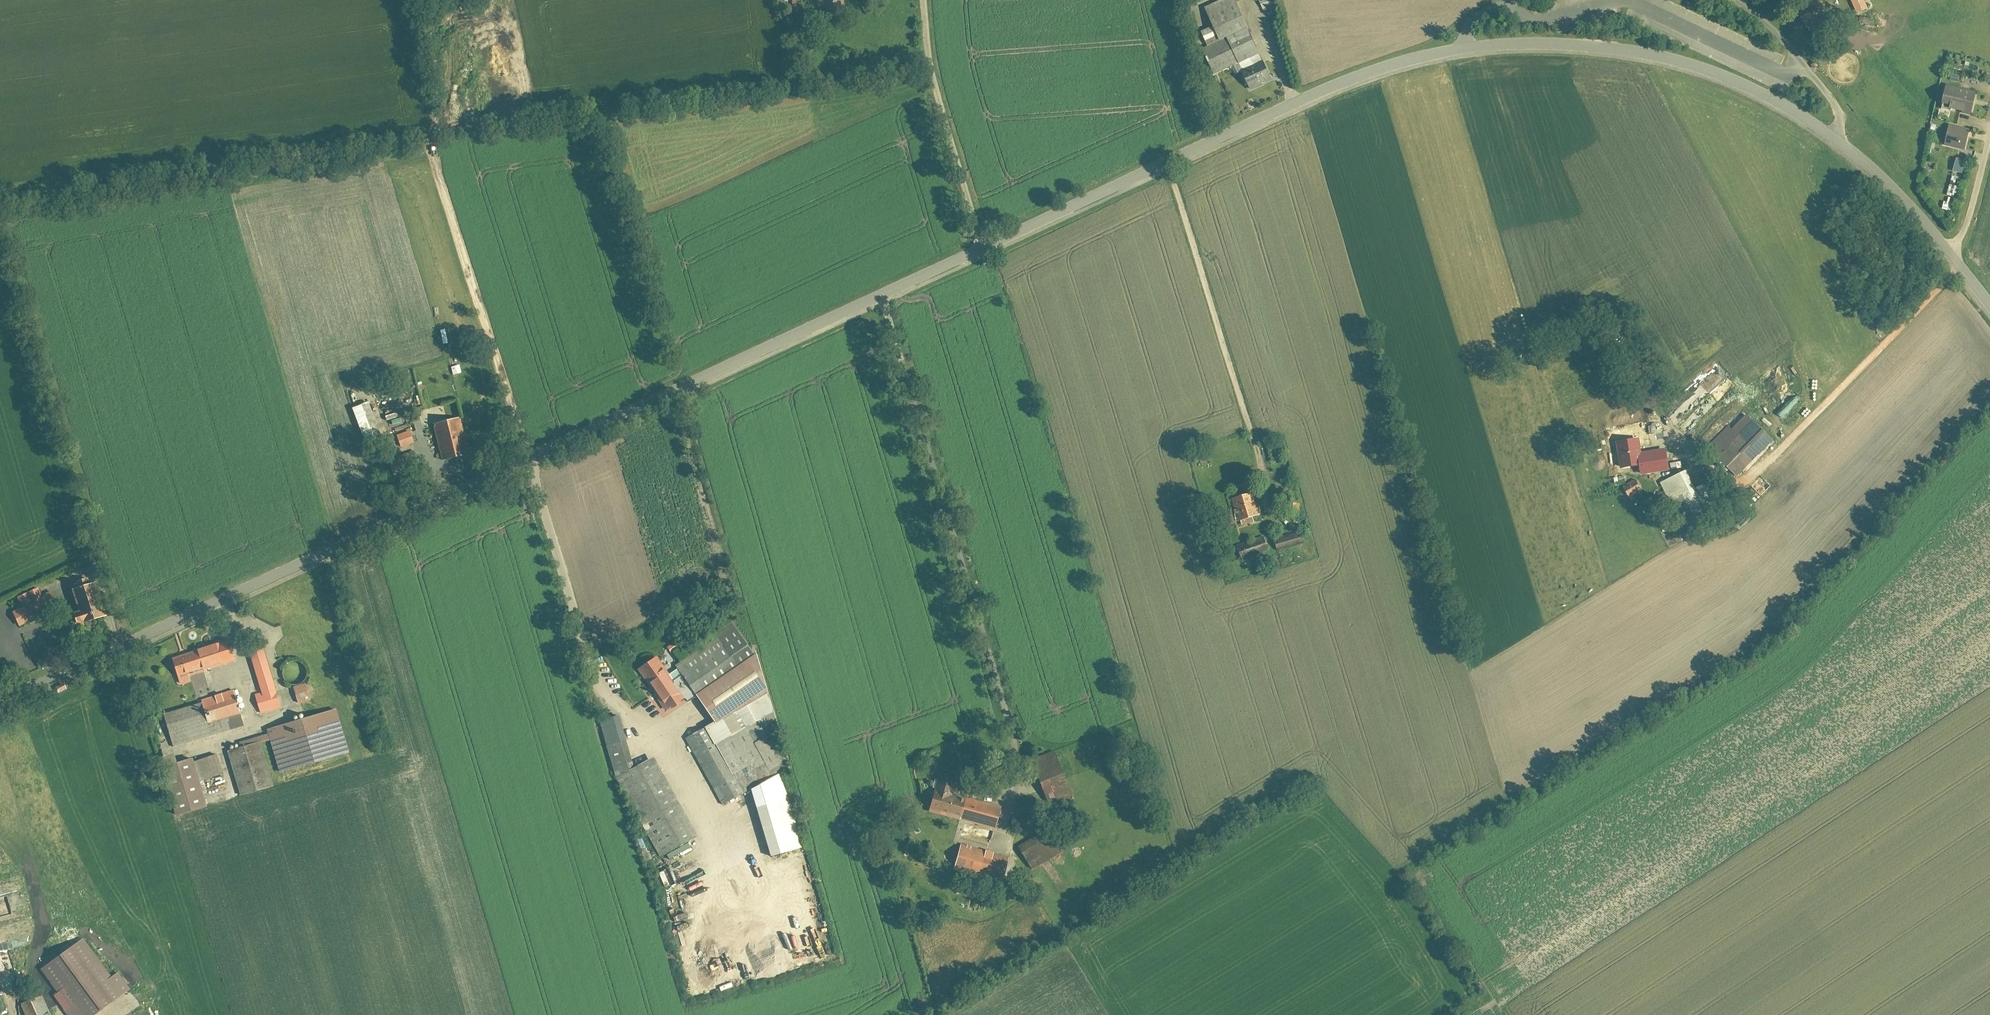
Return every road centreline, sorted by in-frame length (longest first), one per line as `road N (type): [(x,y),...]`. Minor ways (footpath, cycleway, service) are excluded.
road 1 (tertiary): [(986,247),(0,704)]
road 2 (tertiary): [(1951,254),(1833,138),(1744,85),(1699,67),(1593,46),(1465,49)]
road 3 (tertiary): [(1465,49),(1348,82),(986,247)]
road 4 (track): [(528,458),(441,200),(432,156),(438,117)]
road 5 (track): [(1166,164),(1258,458)]
road 6 (residential): [(923,0),(935,96),(986,247)]
road 7 (unclassified): [(1989,140),(1951,254)]

